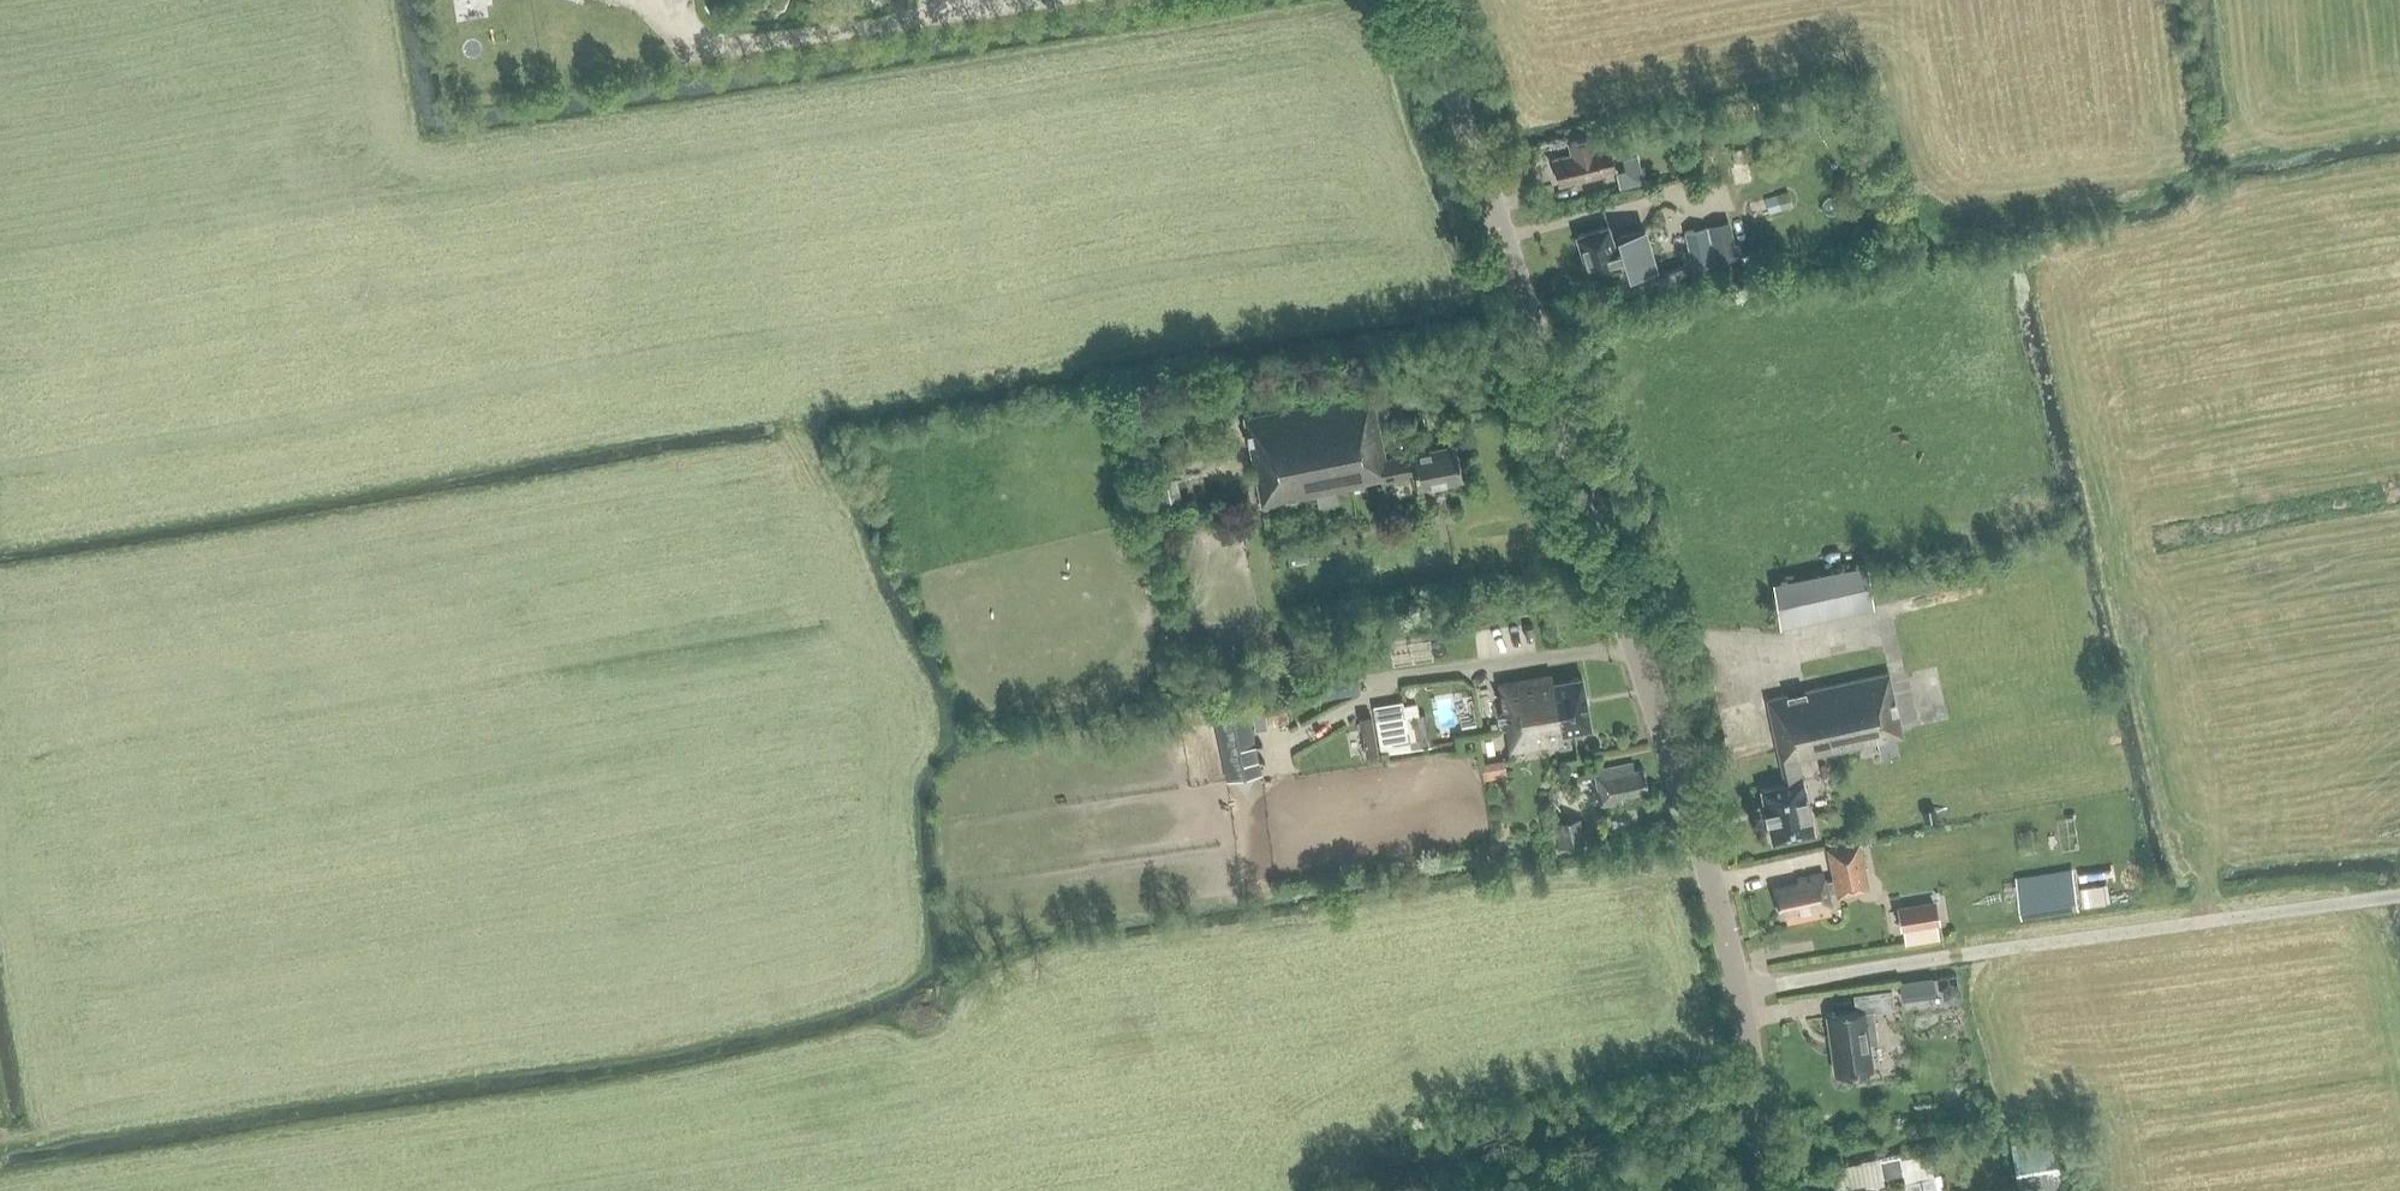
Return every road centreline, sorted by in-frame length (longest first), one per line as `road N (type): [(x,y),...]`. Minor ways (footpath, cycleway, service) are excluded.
road 1 (tertiary): [(1761,1190),(1739,993),(1702,844),(1407,0)]

